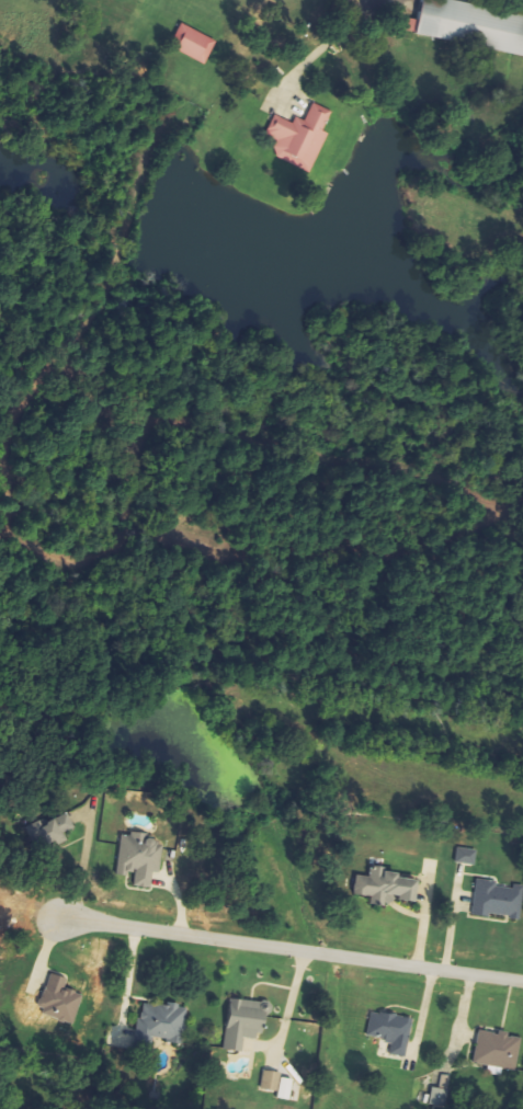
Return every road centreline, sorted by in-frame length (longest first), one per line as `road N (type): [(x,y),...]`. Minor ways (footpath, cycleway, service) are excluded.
road 1 (residential): [(522,980),(62,916)]

